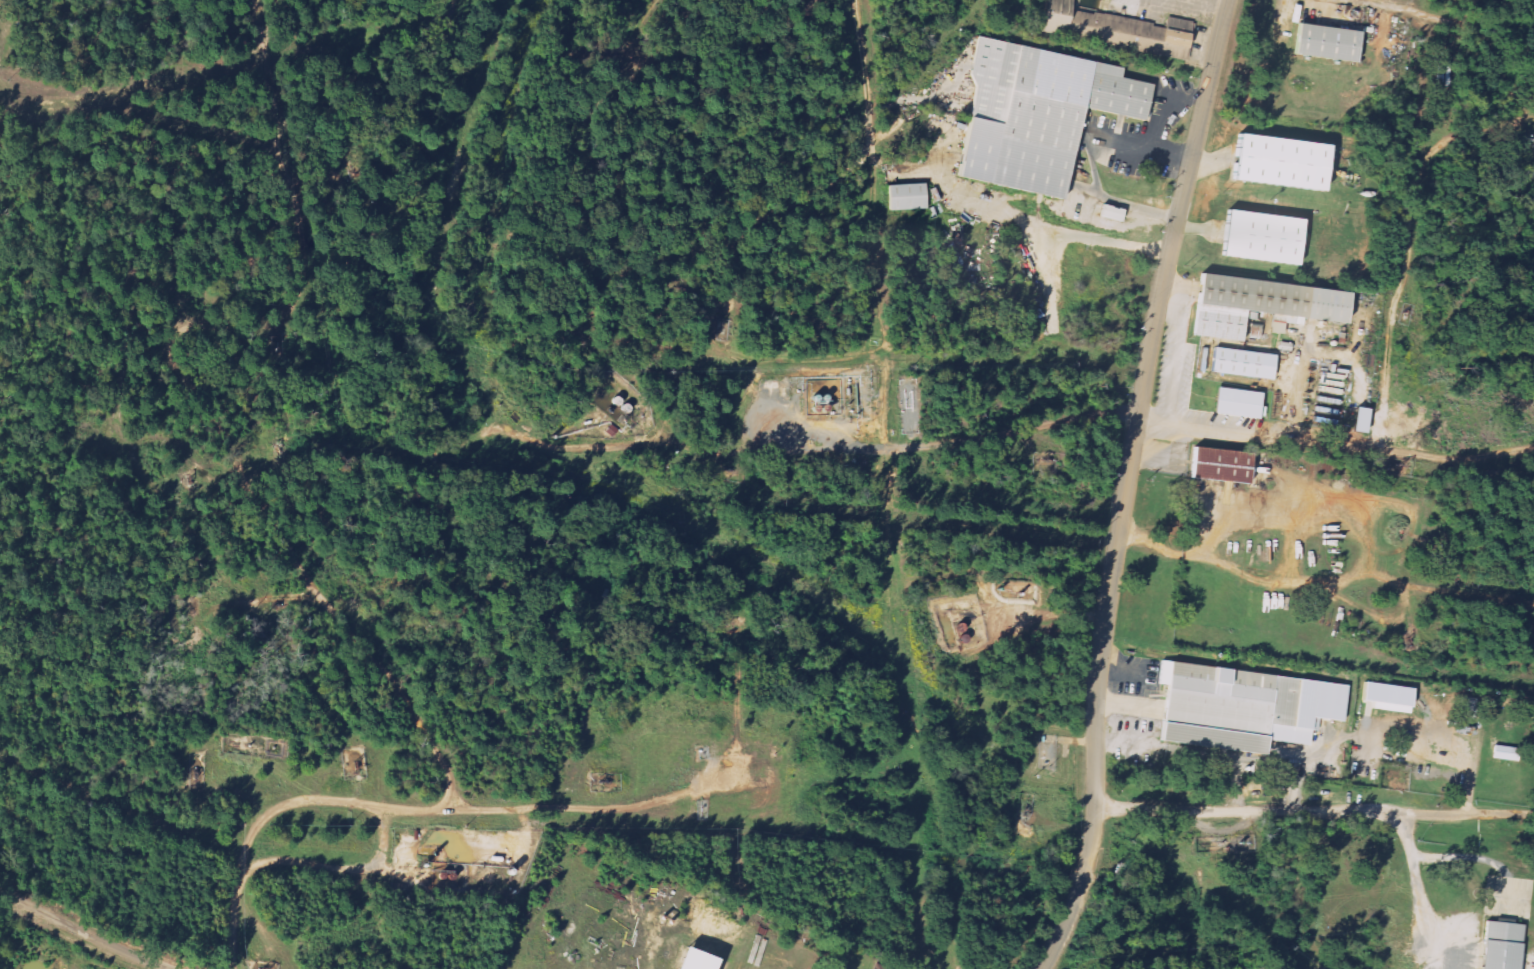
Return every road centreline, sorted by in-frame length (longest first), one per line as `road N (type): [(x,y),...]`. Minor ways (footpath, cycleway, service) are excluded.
road 1 (residential): [(1043,968),(1074,911),(1091,852),(1095,707),(1119,535),(1169,252),(1229,0)]
road 2 (residential): [(0,890),(165,968)]

